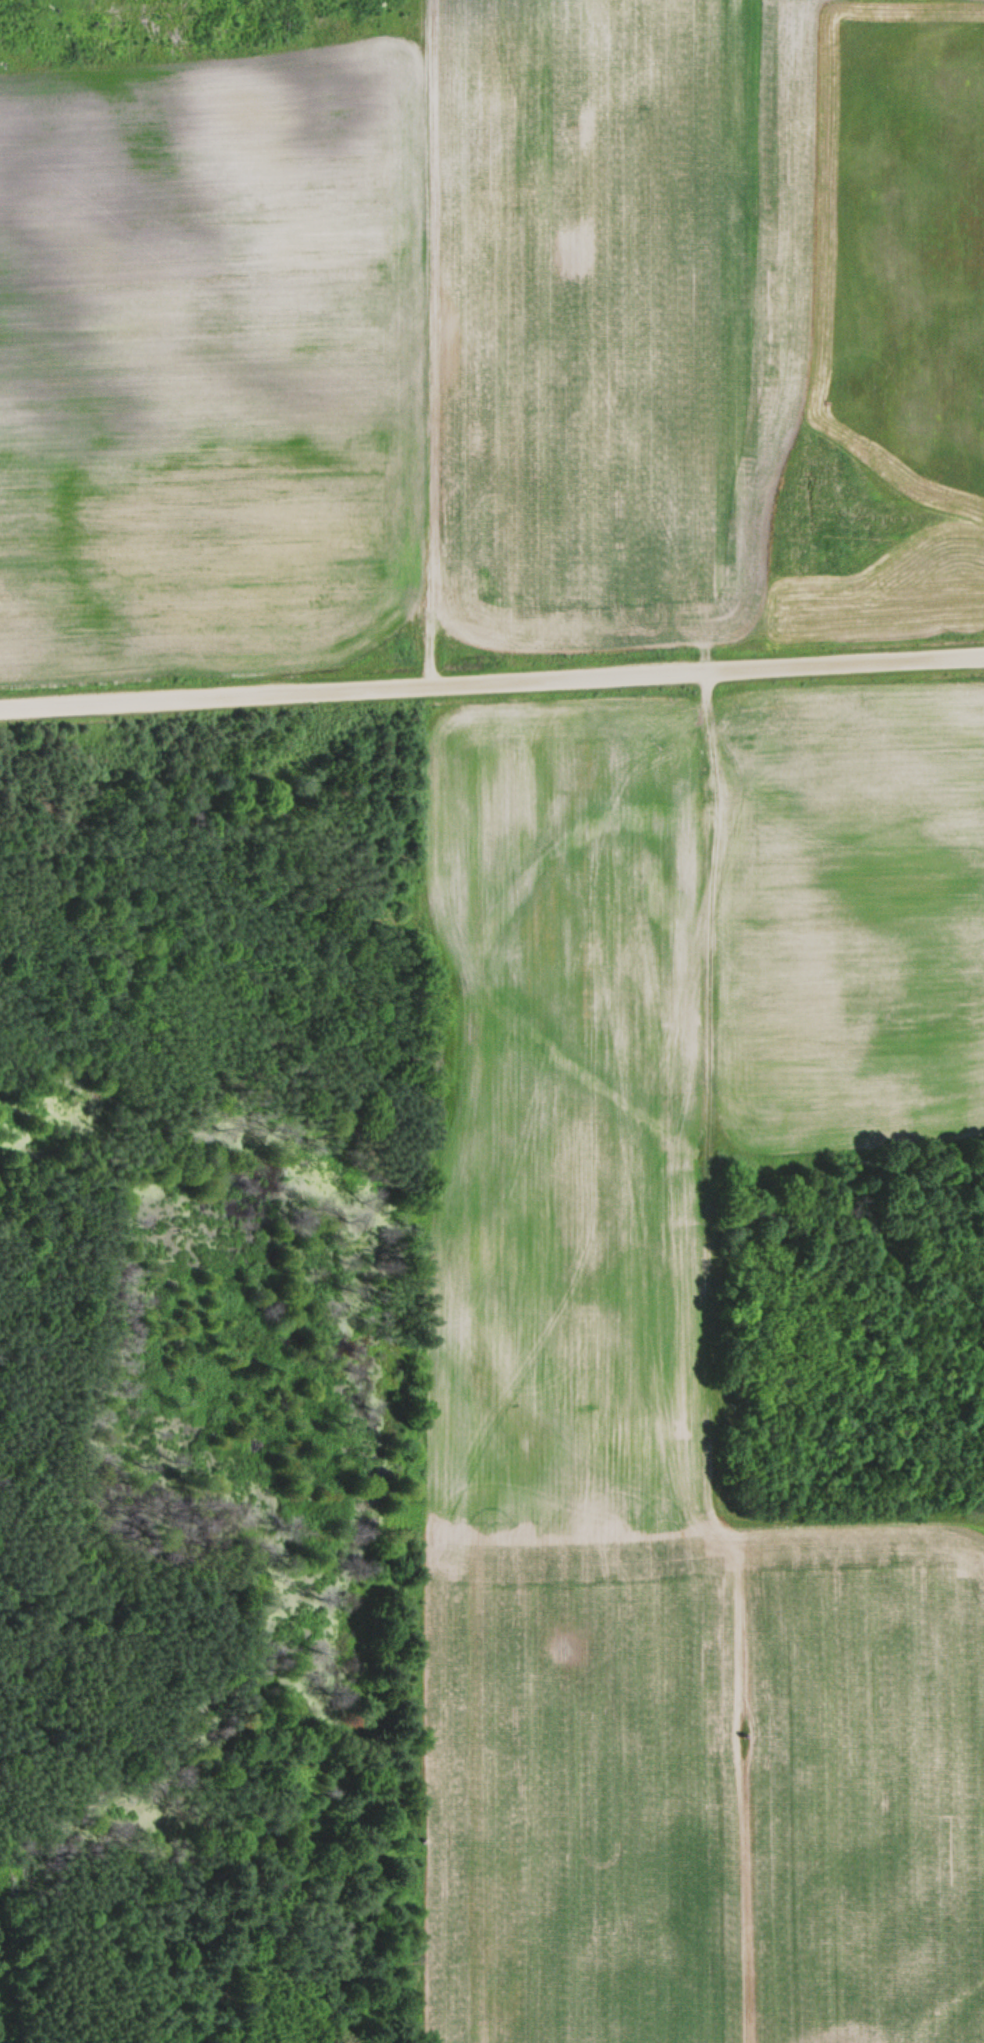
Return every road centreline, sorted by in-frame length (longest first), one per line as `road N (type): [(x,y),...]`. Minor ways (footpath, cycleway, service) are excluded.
road 1 (residential): [(983,651),(0,706)]

